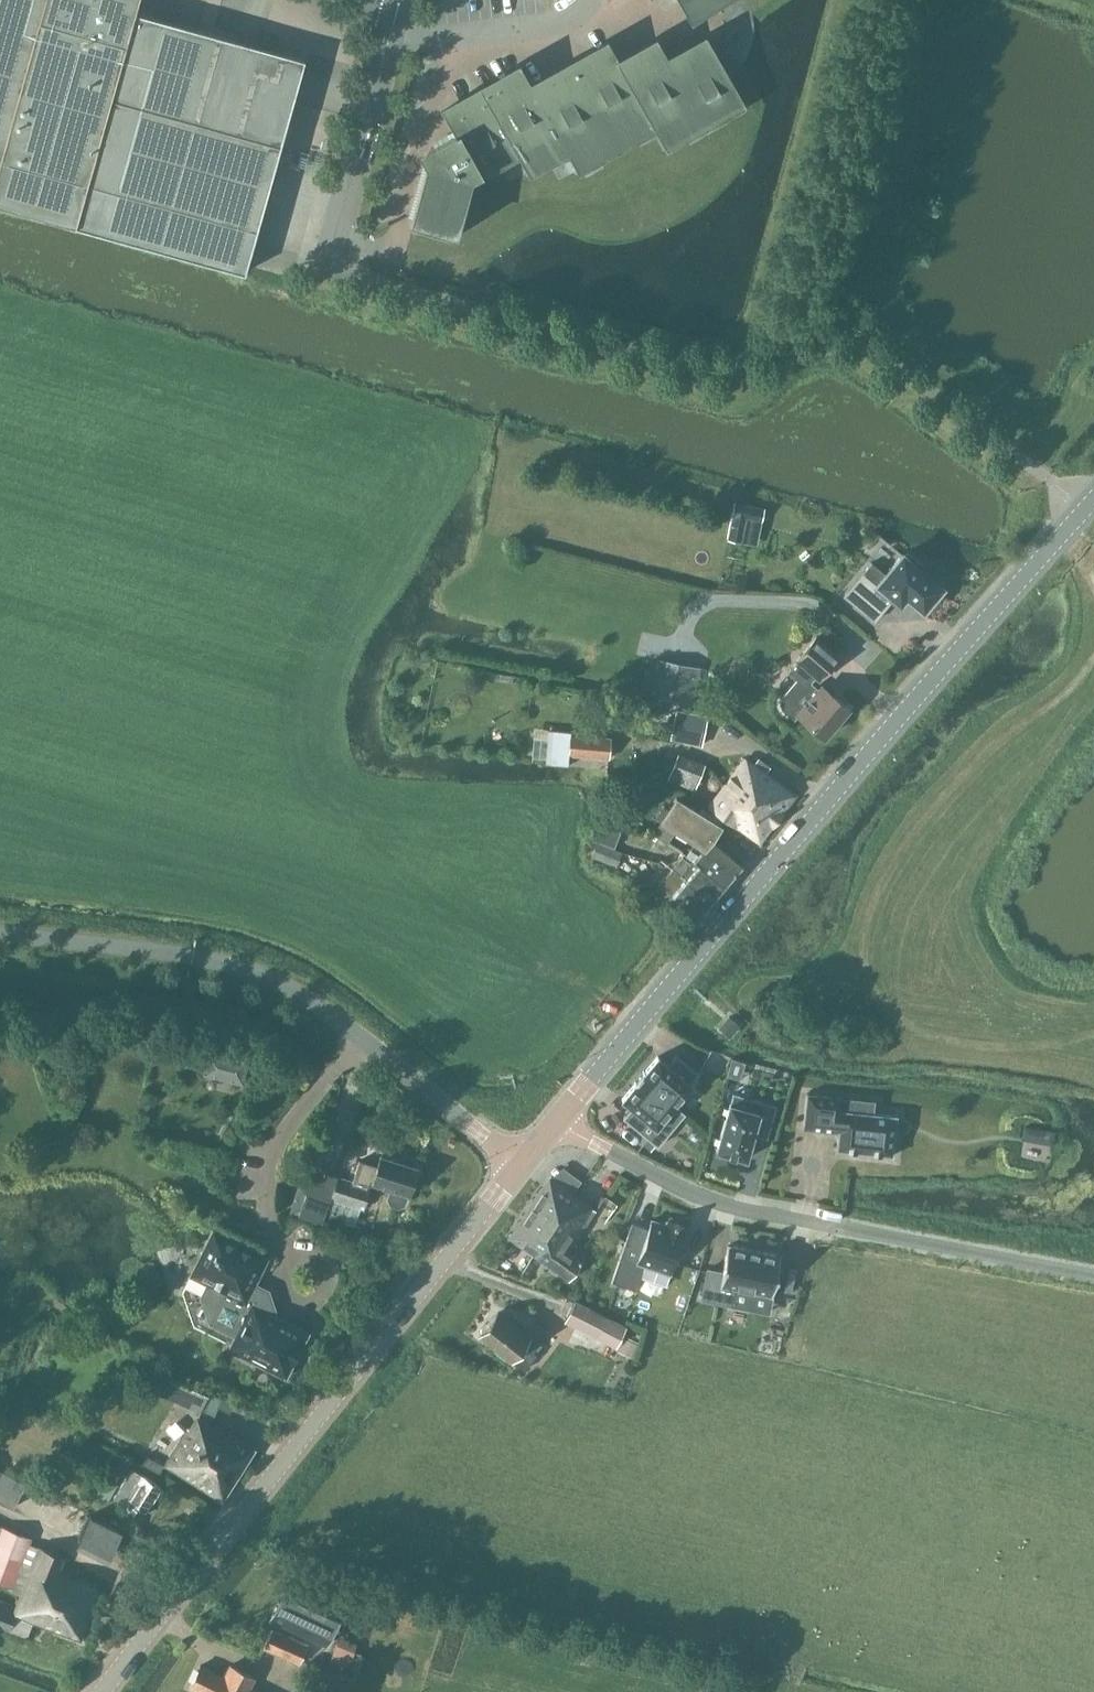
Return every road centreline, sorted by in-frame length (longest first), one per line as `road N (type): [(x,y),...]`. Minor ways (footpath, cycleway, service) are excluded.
road 1 (tertiary): [(559,1120),(1093,495)]
road 2 (tertiary): [(105,1691),(521,1165)]
road 3 (unclassified): [(521,1165),(342,1024),(273,982),(183,957),(0,937)]
road 4 (unclassified): [(1093,1273),(718,1202),(605,1153),(559,1120)]
road 5 (unclassified): [(400,0),(327,267)]

